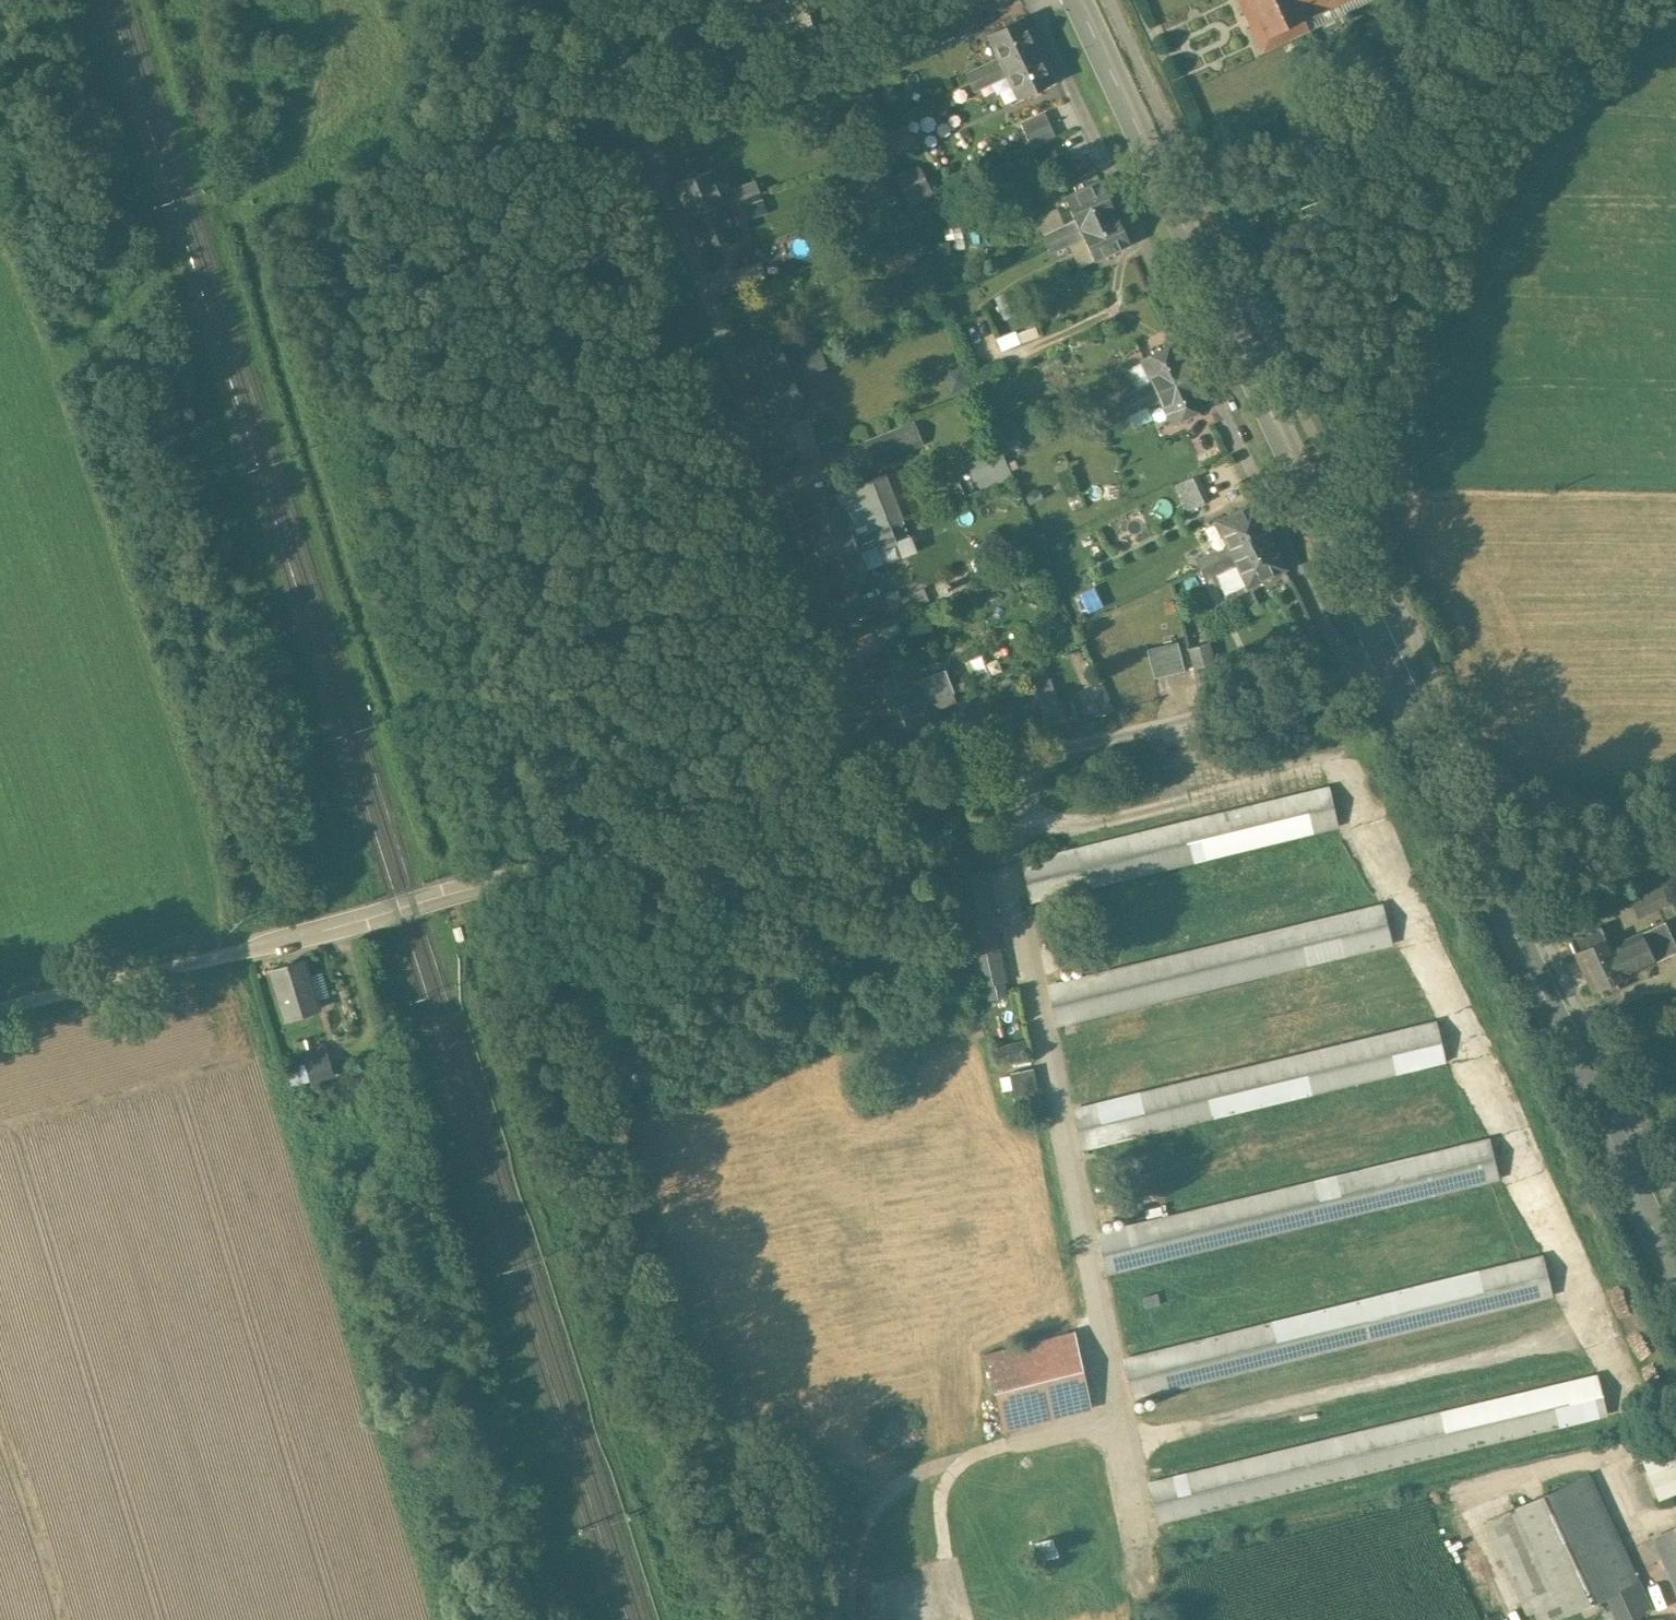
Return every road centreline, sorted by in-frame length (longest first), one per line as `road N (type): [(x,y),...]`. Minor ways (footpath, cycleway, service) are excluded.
road 1 (unclassified): [(900,787),(484,884),(0,1013)]
road 2 (residential): [(900,787),(586,0)]
road 3 (primary): [(1389,659),(1080,0)]
road 4 (primary): [(1675,1269),(1389,659)]
road 5 (unclassified): [(1389,659),(1328,686),(900,787)]
road 6 (track): [(551,868),(578,986),(642,1156)]

